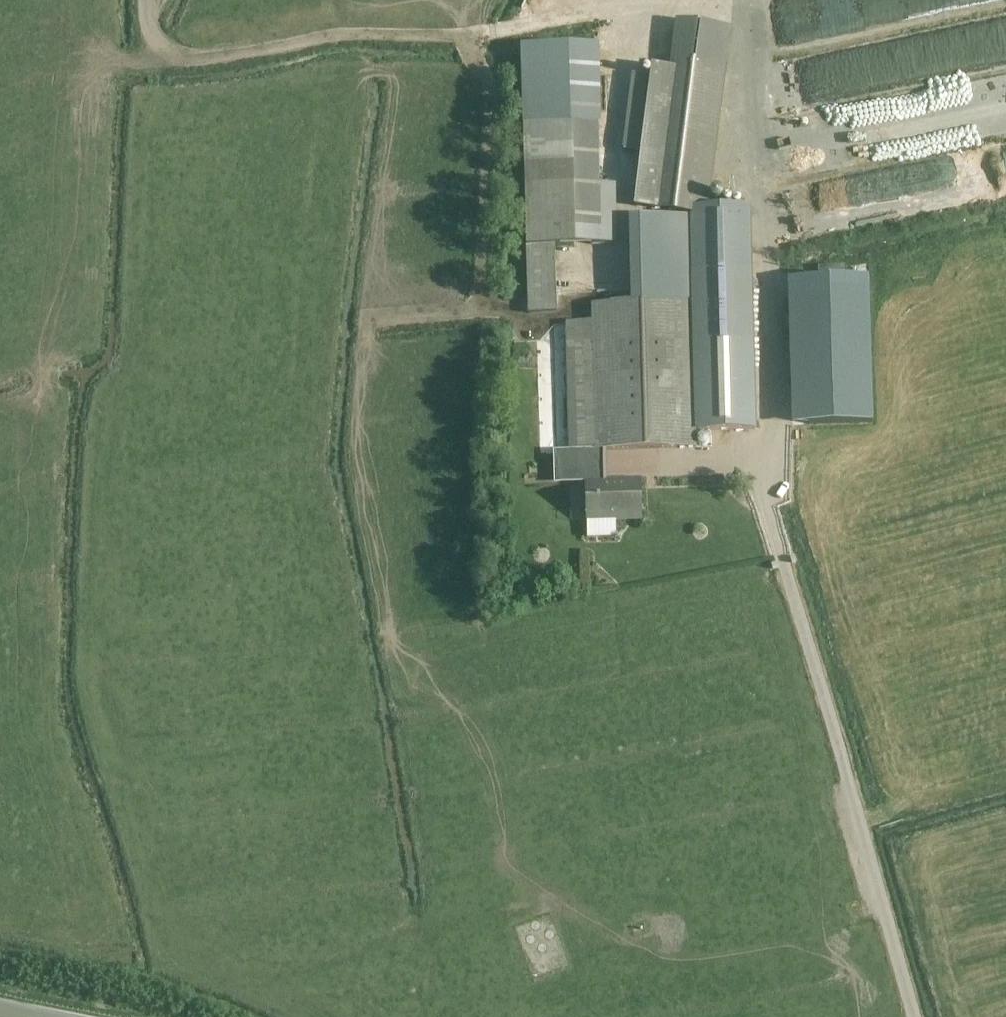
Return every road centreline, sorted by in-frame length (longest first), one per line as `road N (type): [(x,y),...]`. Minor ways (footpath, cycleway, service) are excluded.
road 1 (track): [(151,0),(156,43),(185,63),(370,32),(486,36)]
road 2 (residential): [(854,798),(913,1016)]

